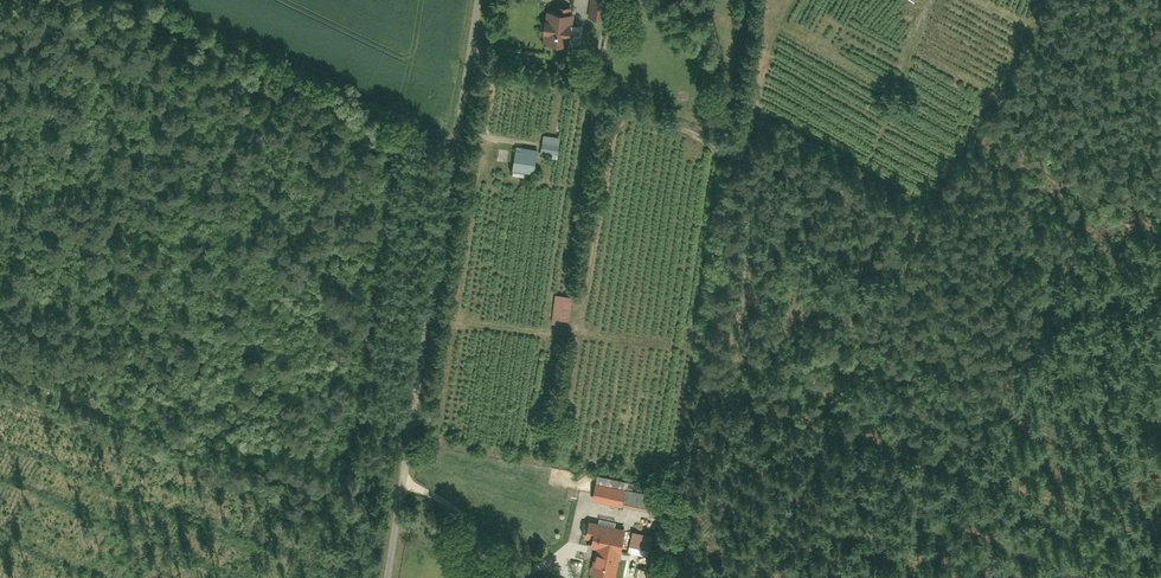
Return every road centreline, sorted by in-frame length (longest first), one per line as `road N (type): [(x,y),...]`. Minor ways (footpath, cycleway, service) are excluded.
road 1 (residential): [(480,0),(389,577)]

